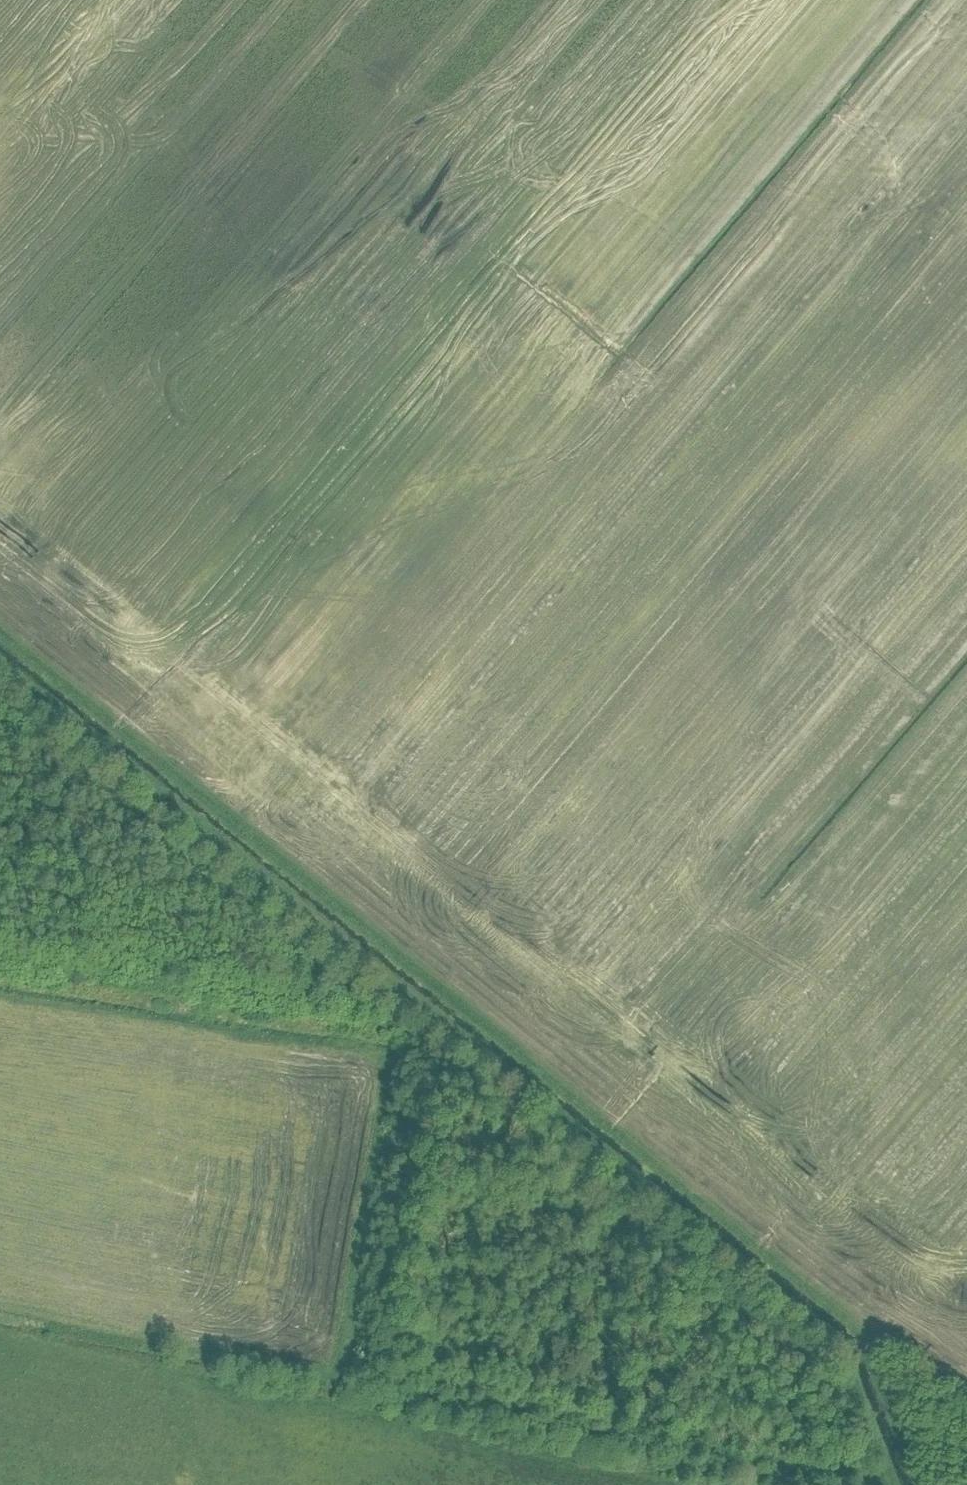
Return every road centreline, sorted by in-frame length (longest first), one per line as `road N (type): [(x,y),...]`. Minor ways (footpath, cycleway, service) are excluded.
road 1 (track): [(931,1484),(867,1320)]

